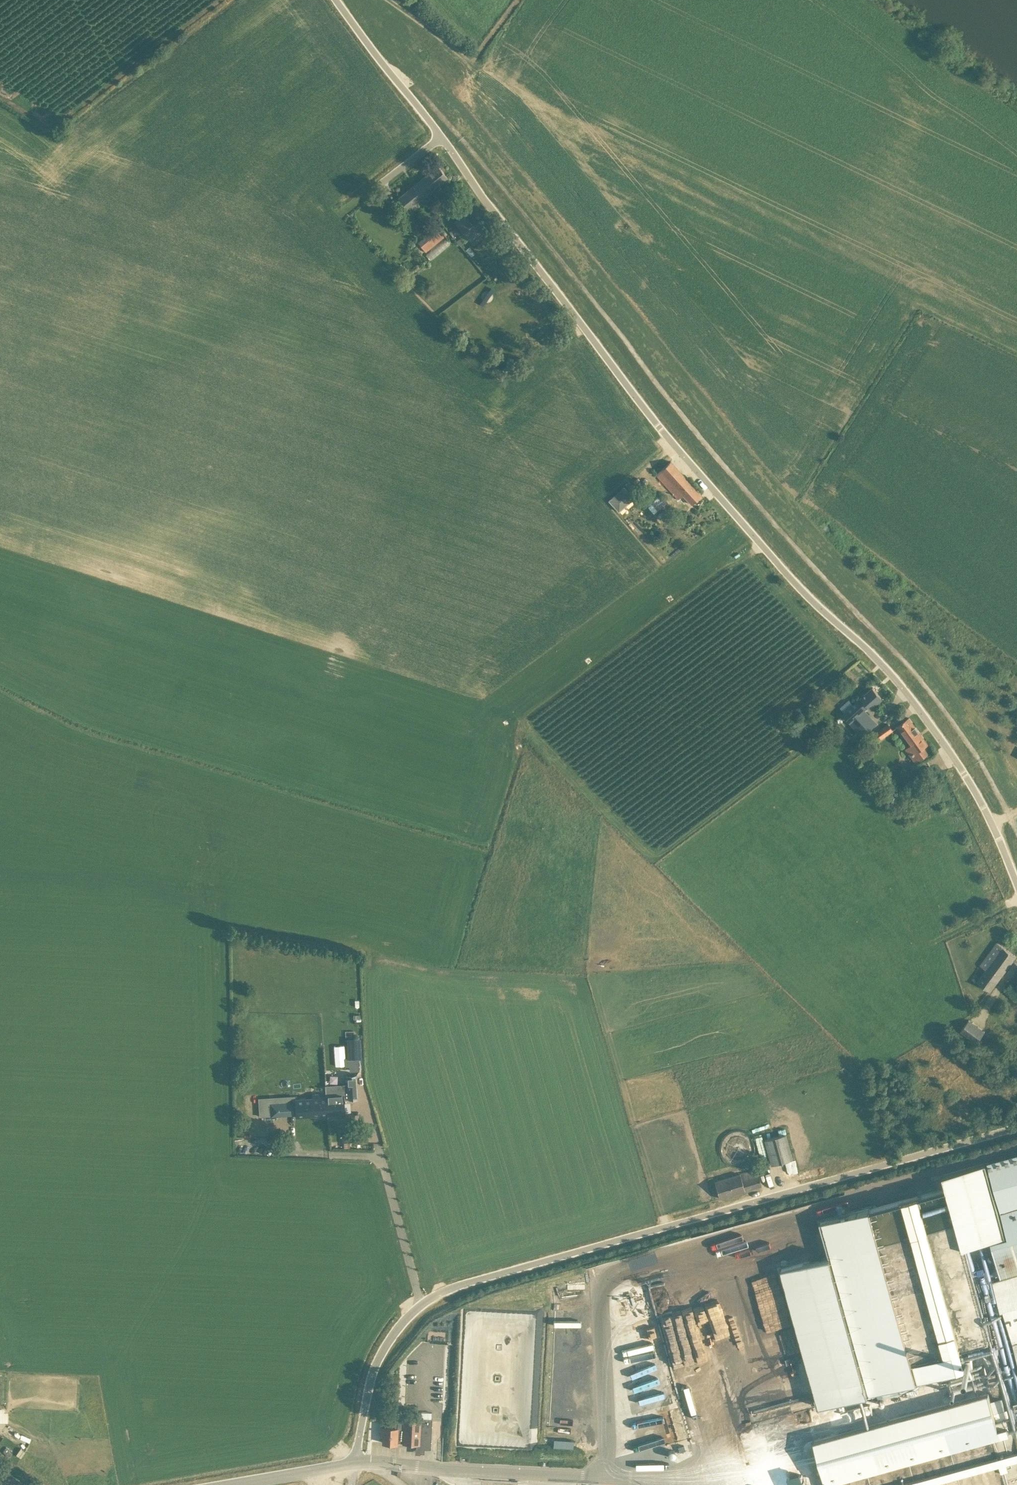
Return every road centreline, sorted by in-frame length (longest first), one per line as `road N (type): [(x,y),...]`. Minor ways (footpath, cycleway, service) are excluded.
road 1 (track): [(388,70),(406,74),(458,133),(673,409),(926,686),(1016,837)]
road 2 (unclassified): [(1016,905),(909,701),(691,468),(439,140)]
road 3 (unclassified): [(355,1462),(376,1355),(398,1321),(433,1292),(1016,1131)]
road 4 (unclassified): [(439,140),(337,0)]
road 5 (unclassified): [(217,1484),(355,1462)]

